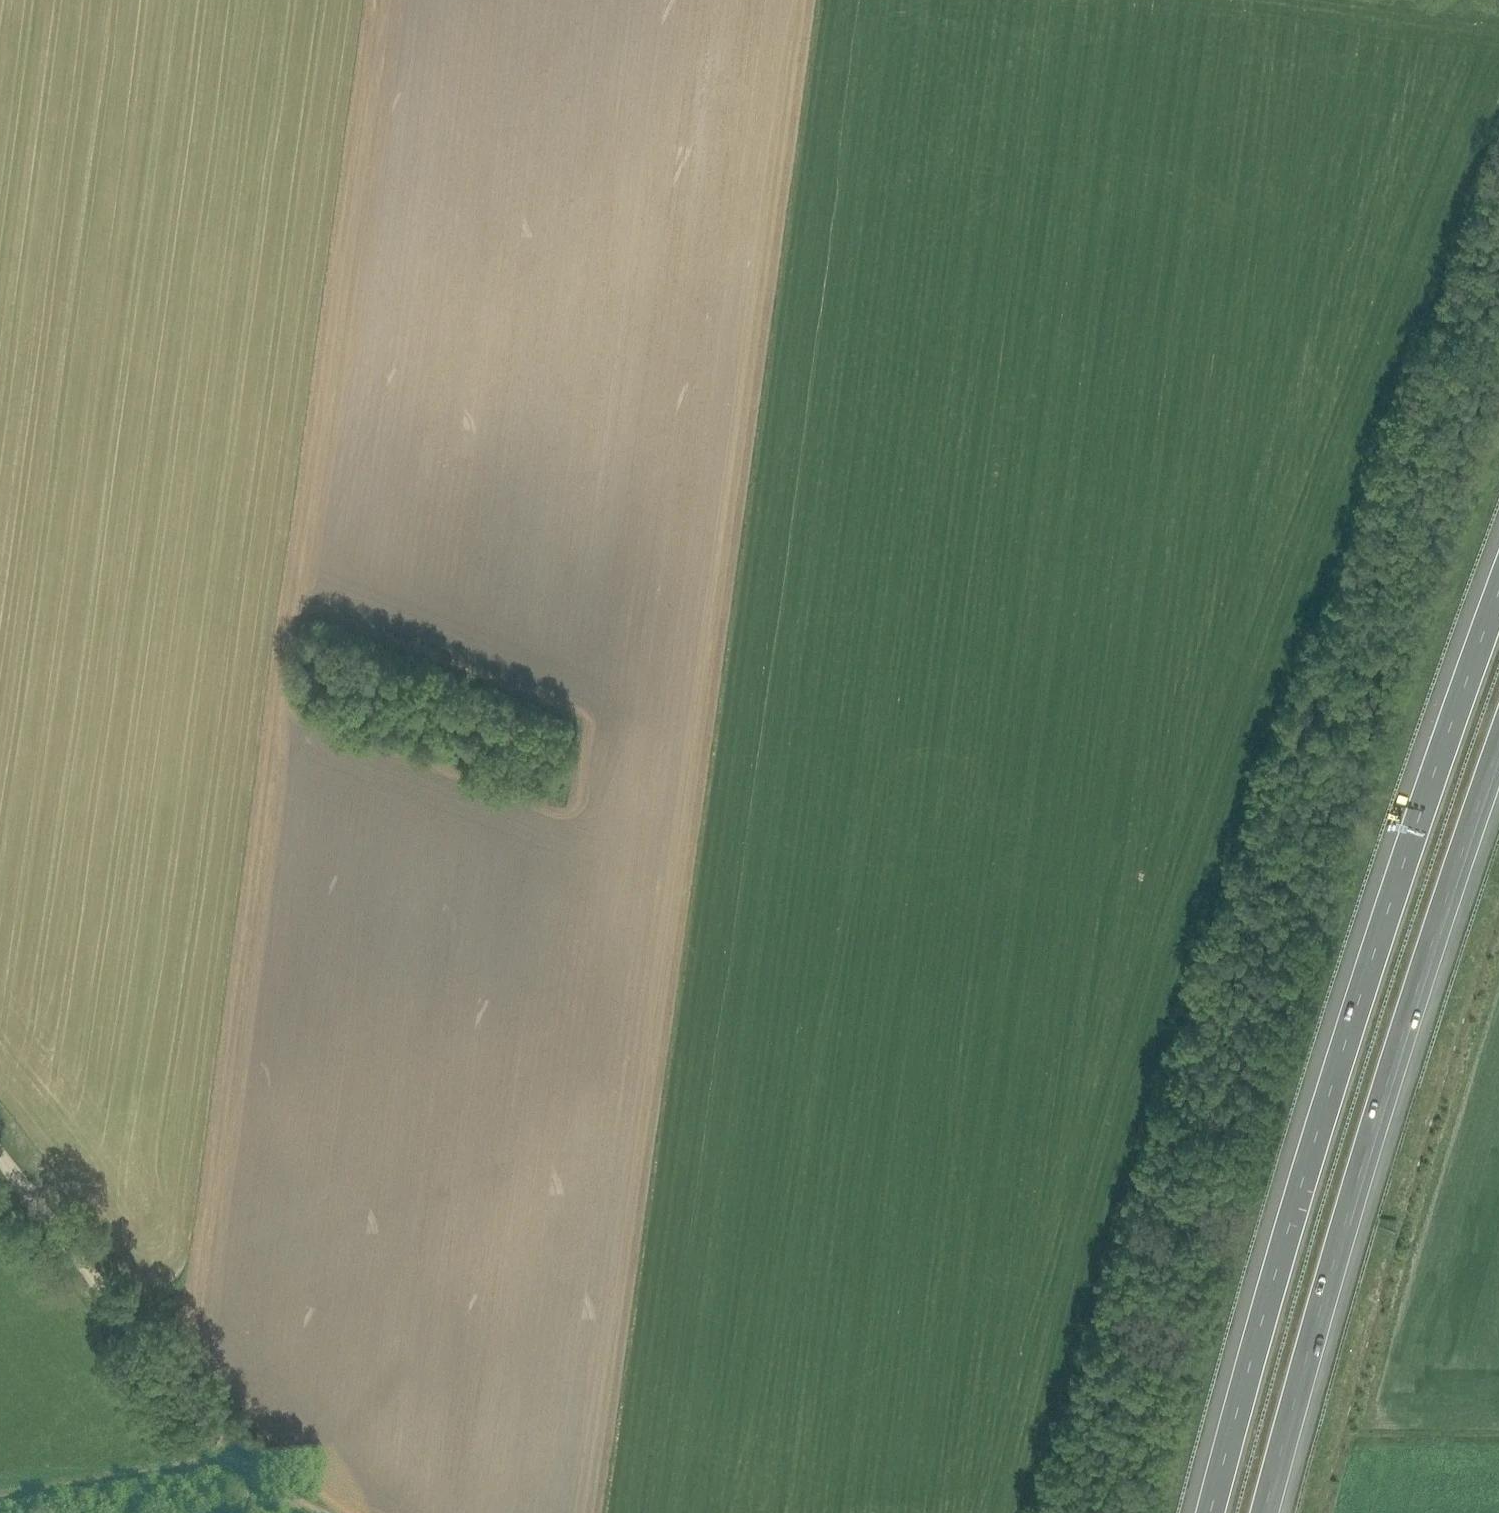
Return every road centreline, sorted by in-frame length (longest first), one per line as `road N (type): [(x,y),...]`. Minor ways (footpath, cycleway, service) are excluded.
road 1 (motorway): [(1498,583),(1400,849),(1206,1512)]
road 2 (motorway): [(1267,1512),(1324,1300),(1498,759)]
road 3 (track): [(309,1512),(234,1461),(0,1157)]
road 4 (track): [(0,1499),(234,1461)]

